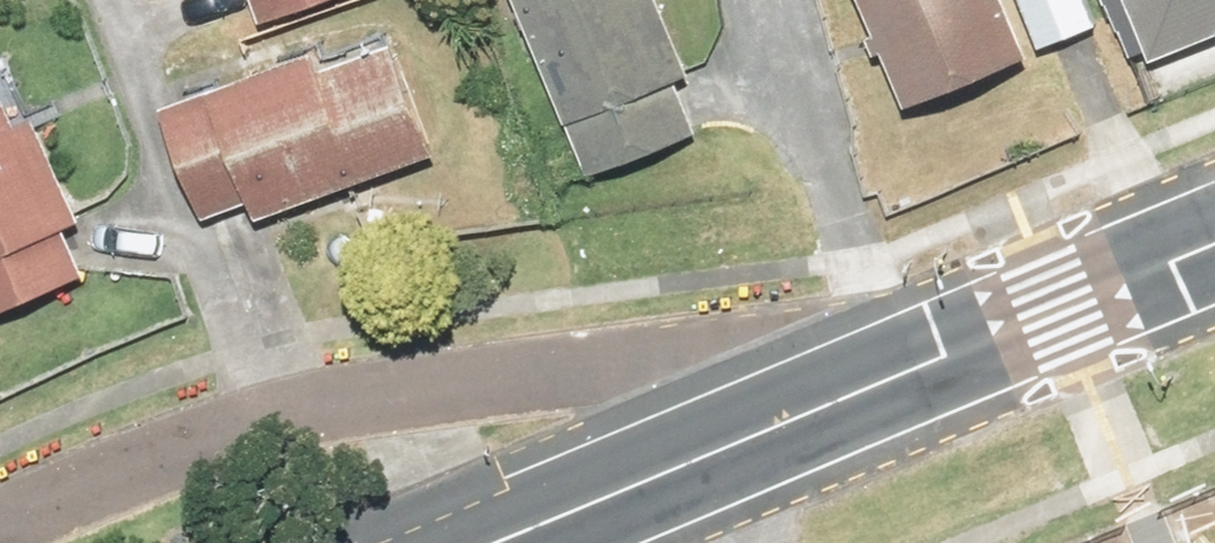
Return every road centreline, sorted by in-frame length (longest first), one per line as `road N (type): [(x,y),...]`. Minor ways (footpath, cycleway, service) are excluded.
road 1 (residential): [(0,520),(157,455),(365,408),(610,381),(852,386)]
road 2 (tertiary): [(852,386),(466,542)]
road 3 (tertiary): [(1214,226),(852,386)]

